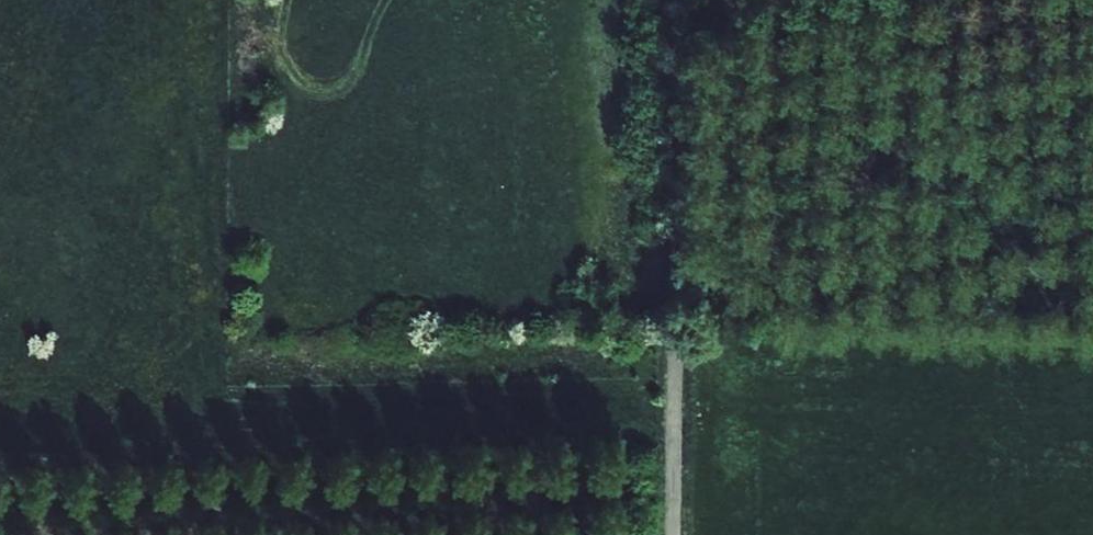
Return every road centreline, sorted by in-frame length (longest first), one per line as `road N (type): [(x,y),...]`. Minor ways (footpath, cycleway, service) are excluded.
road 1 (track): [(680,0),(670,534)]

